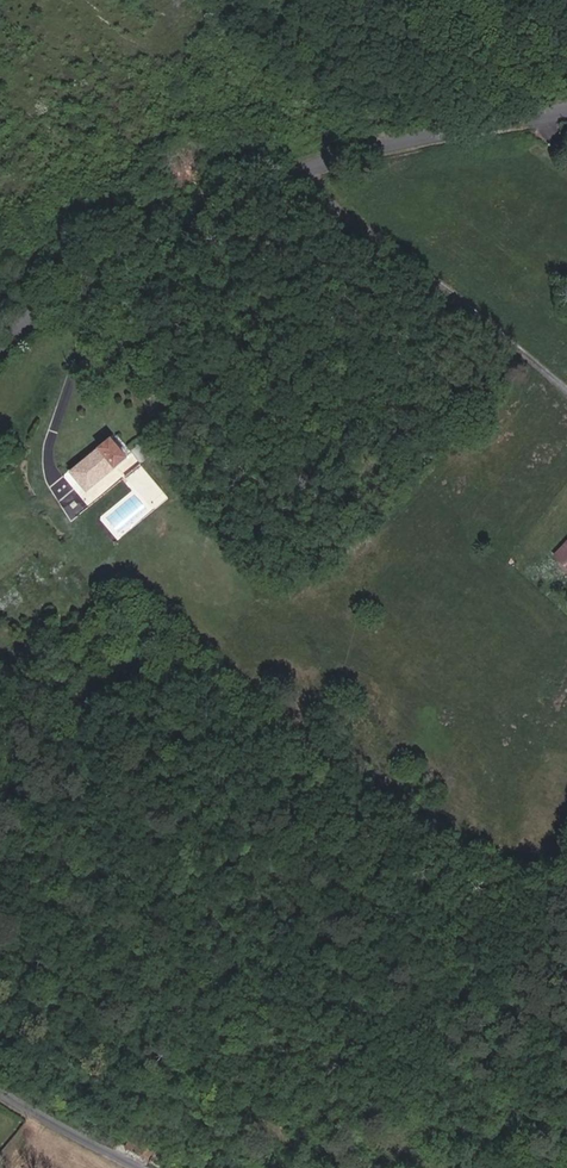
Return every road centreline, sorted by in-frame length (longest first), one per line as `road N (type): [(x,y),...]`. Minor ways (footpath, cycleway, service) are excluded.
road 1 (unclassified): [(0,342),(17,322),(196,214),(262,185),(368,148),(566,107)]
road 2 (unclassified): [(0,1090),(139,1167)]

